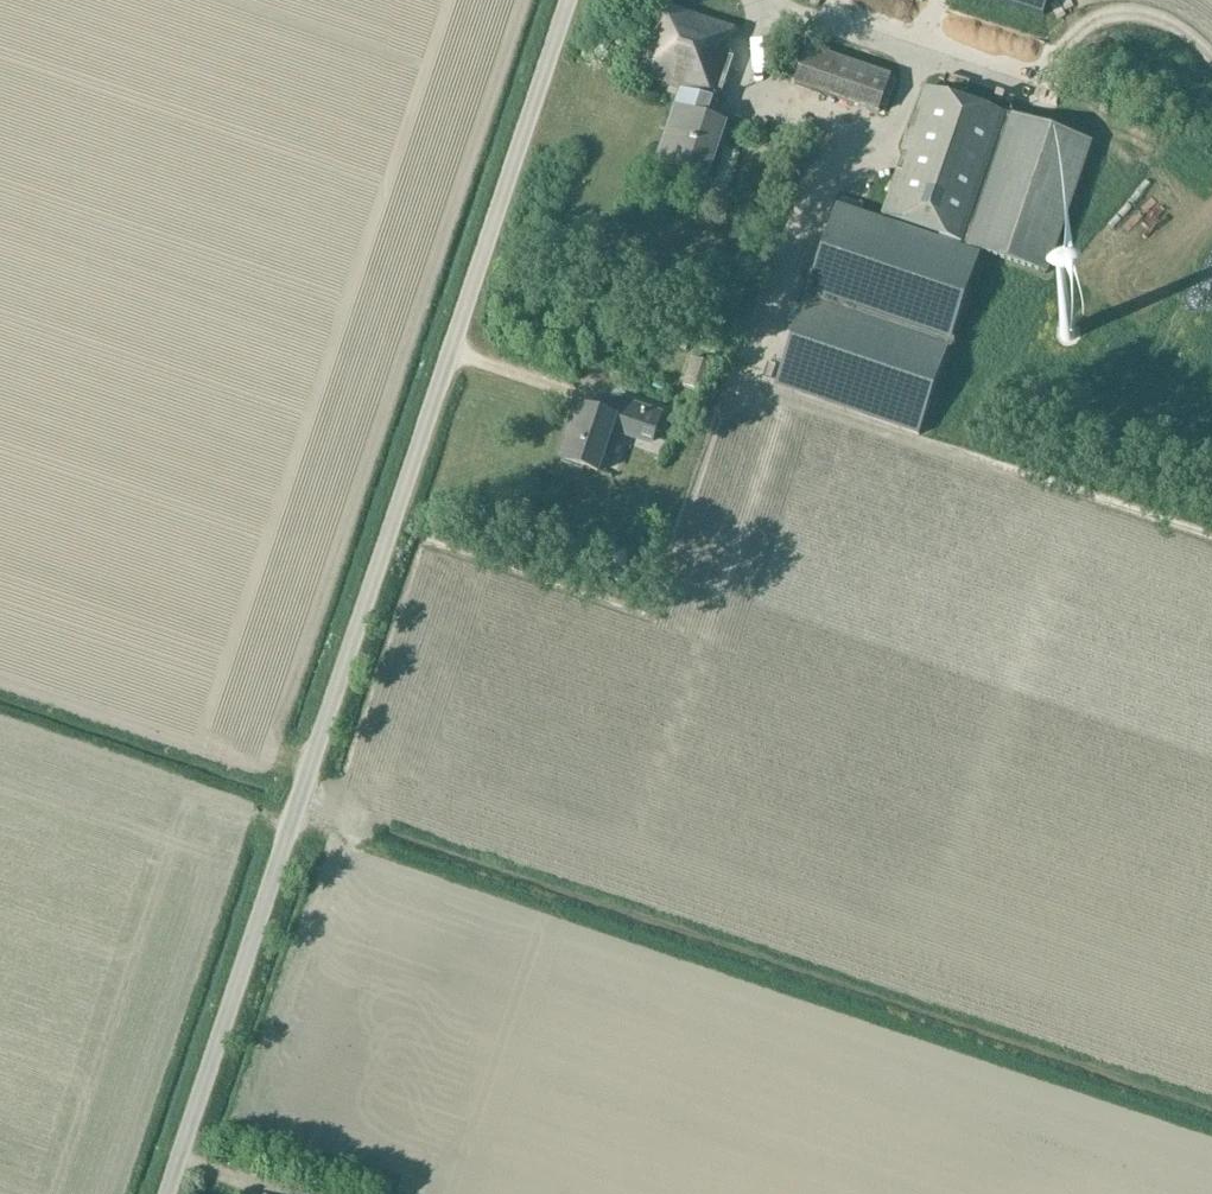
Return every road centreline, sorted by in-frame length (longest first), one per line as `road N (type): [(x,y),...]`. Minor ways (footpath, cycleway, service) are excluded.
road 1 (unclassified): [(160,1193),(566,0)]

